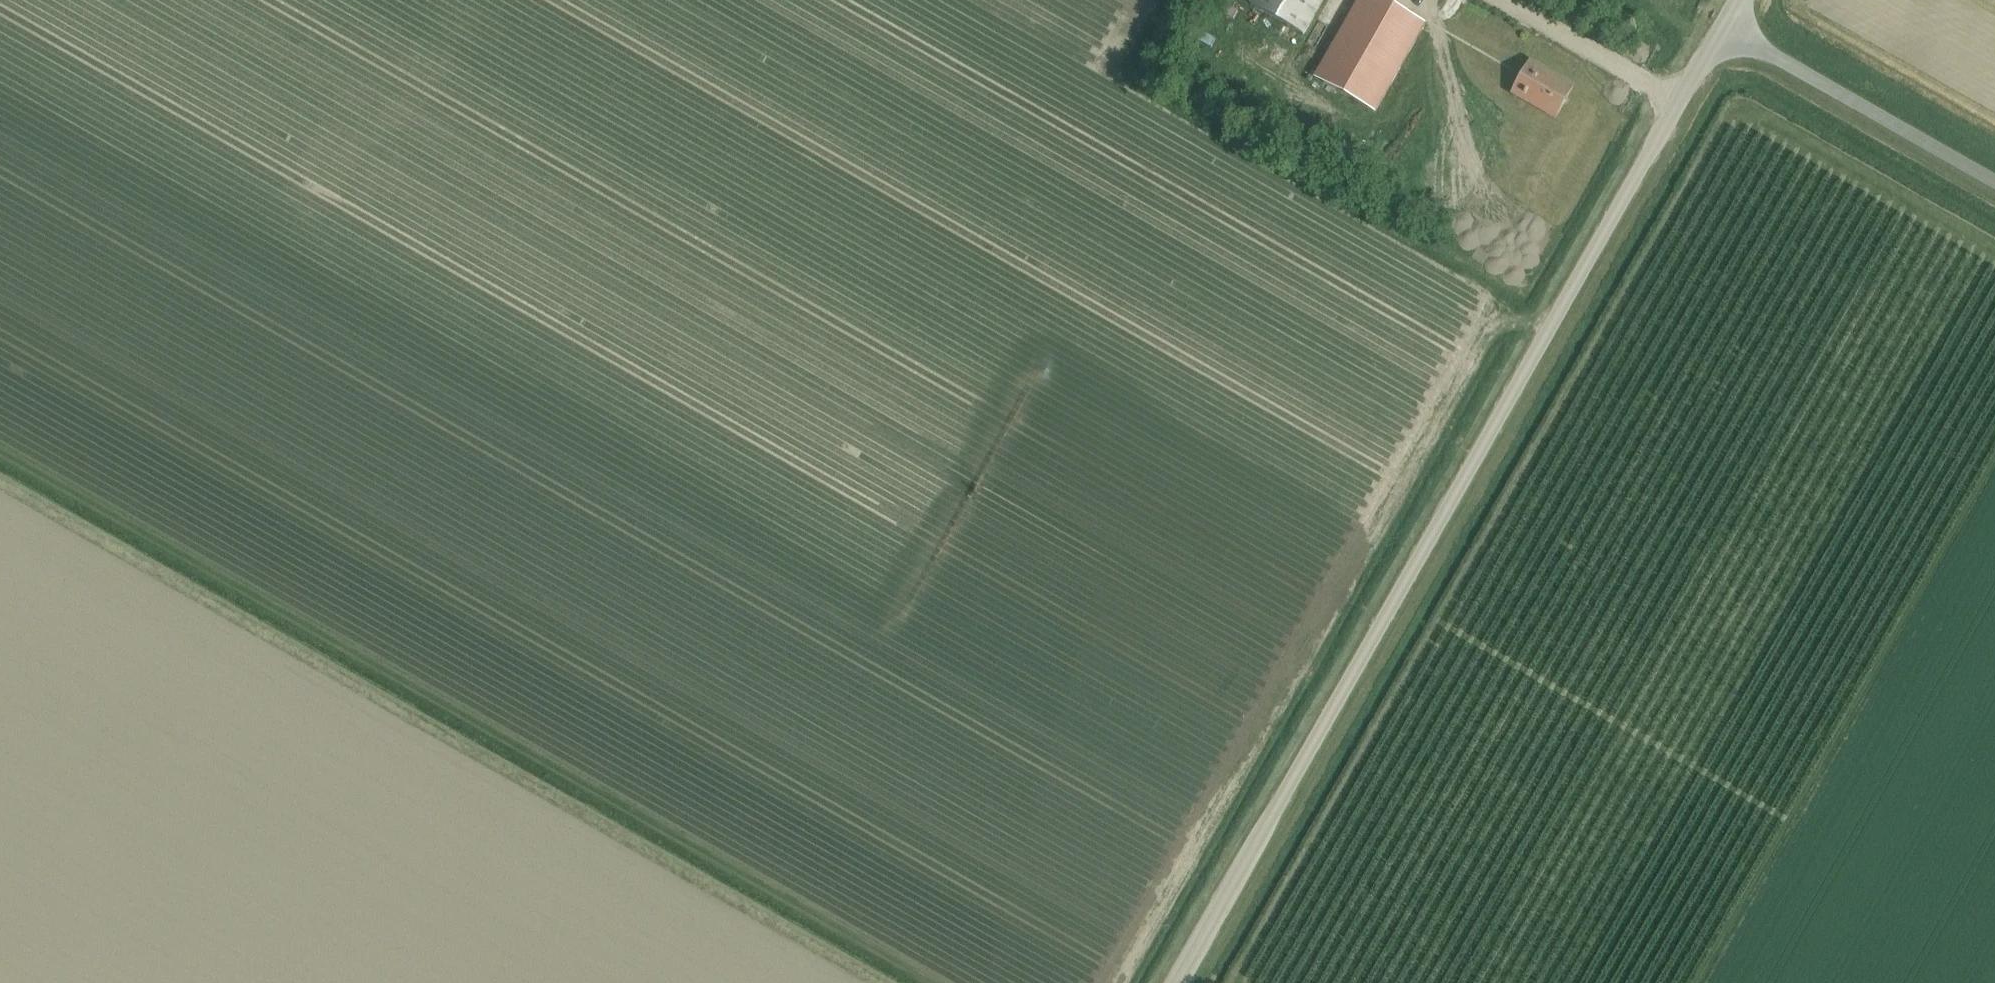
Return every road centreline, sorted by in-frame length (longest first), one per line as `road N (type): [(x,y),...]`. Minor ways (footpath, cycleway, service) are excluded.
road 1 (unclassified): [(1177,982),(1720,27)]
road 2 (unclassified): [(1994,182),(1720,27)]

